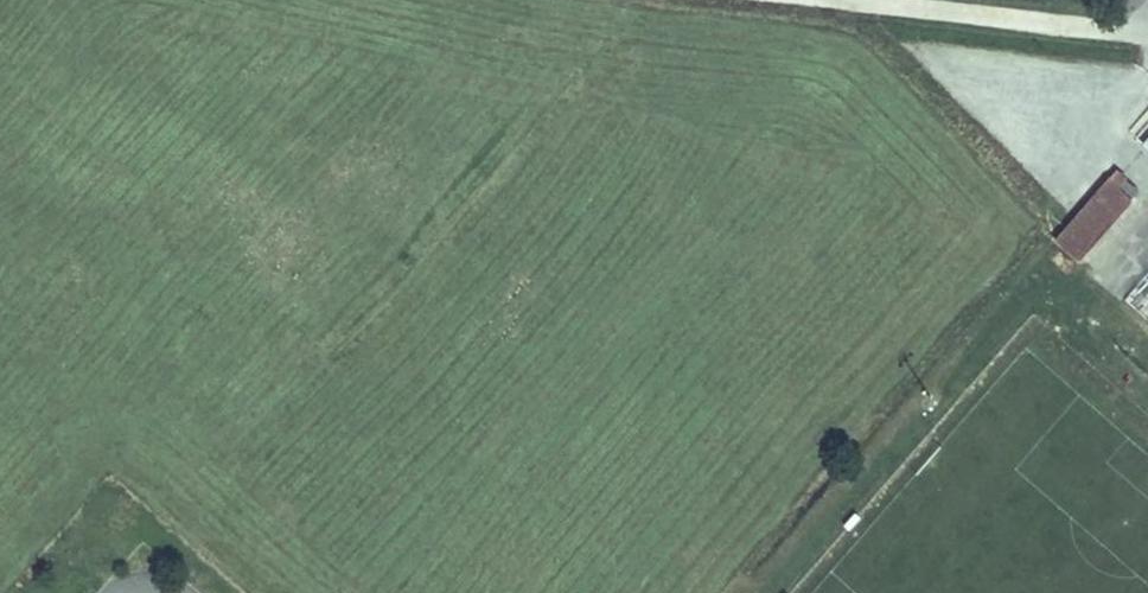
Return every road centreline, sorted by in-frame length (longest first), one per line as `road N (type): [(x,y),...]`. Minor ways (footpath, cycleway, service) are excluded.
road 1 (track): [(1129,28),(860,0)]

